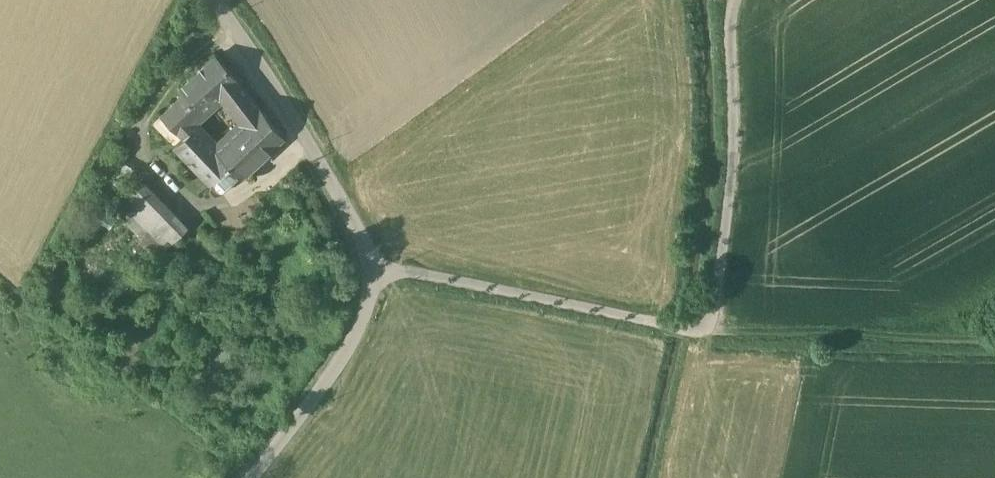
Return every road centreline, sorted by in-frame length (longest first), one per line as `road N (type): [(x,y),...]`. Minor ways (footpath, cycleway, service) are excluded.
road 1 (residential): [(263,477),(353,355),(377,274),(335,189),(213,0)]
road 2 (track): [(695,333),(712,312),(747,209),(740,0)]
road 3 (track): [(377,274),(452,281),(695,333)]
road 4 (track): [(994,354),(695,333)]

